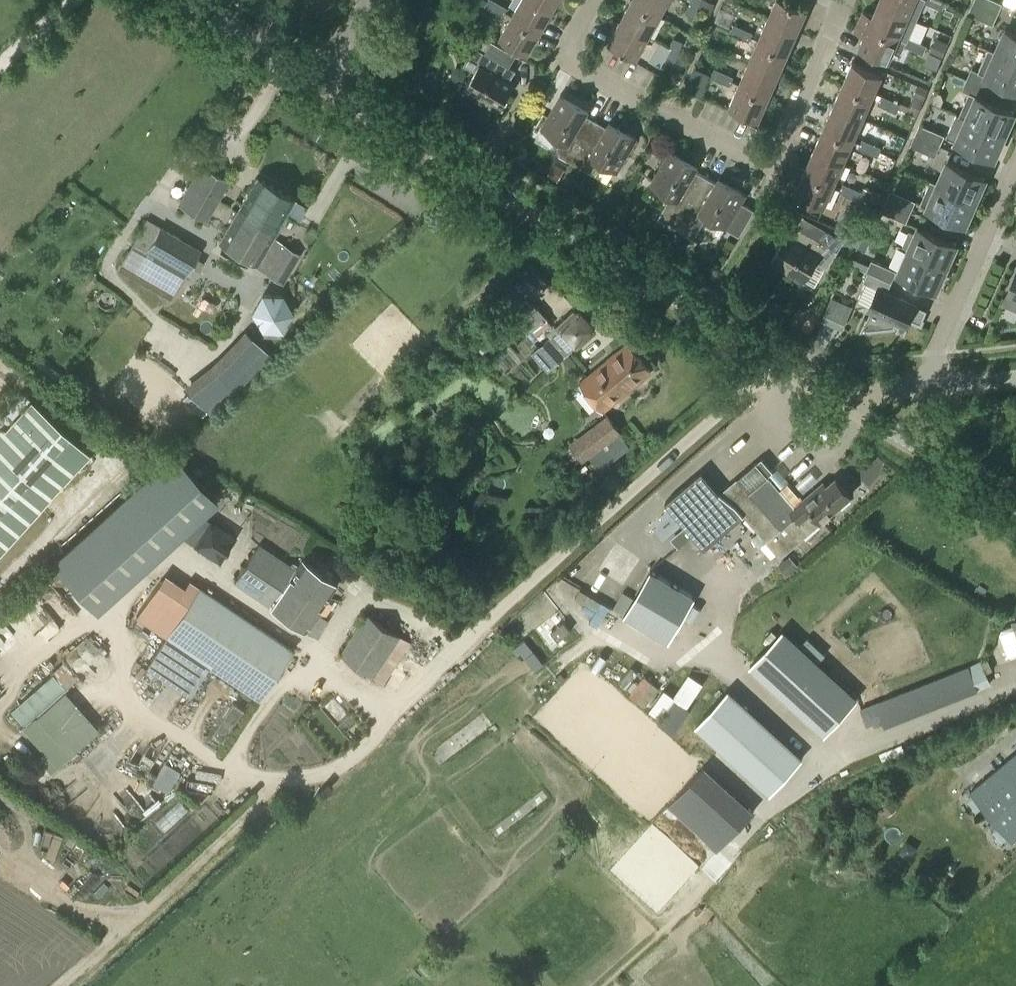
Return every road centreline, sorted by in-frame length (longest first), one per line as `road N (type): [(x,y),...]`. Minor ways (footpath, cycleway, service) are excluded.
road 1 (tertiary): [(838,396),(317,85)]
road 2 (residential): [(595,0),(563,58),(770,166),(846,0)]
road 3 (residential): [(936,387),(934,353),(1015,165)]
road 4 (tertiary): [(1015,505),(838,396)]
road 5 (tertiary): [(317,85),(184,0)]

